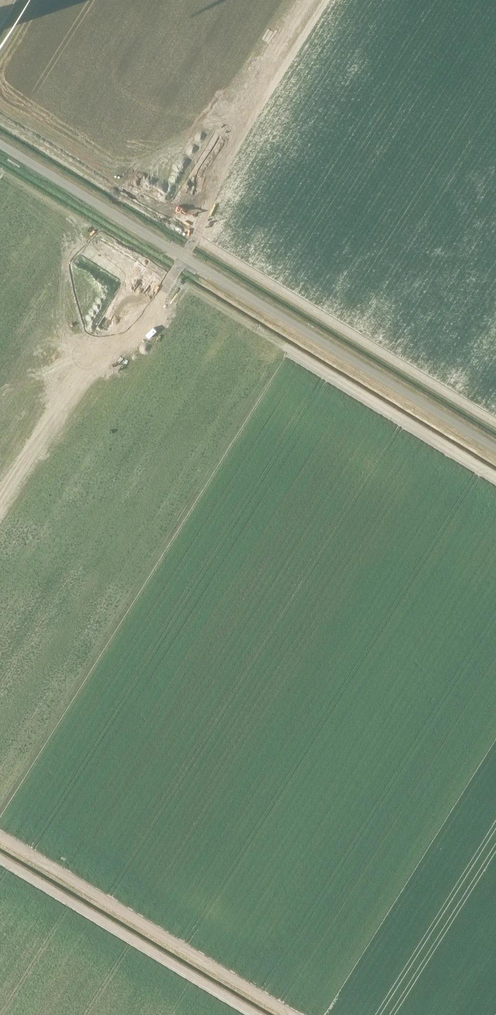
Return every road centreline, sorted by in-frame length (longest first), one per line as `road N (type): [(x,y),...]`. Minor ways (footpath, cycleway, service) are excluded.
road 1 (unclassified): [(495,449),(0,144)]

